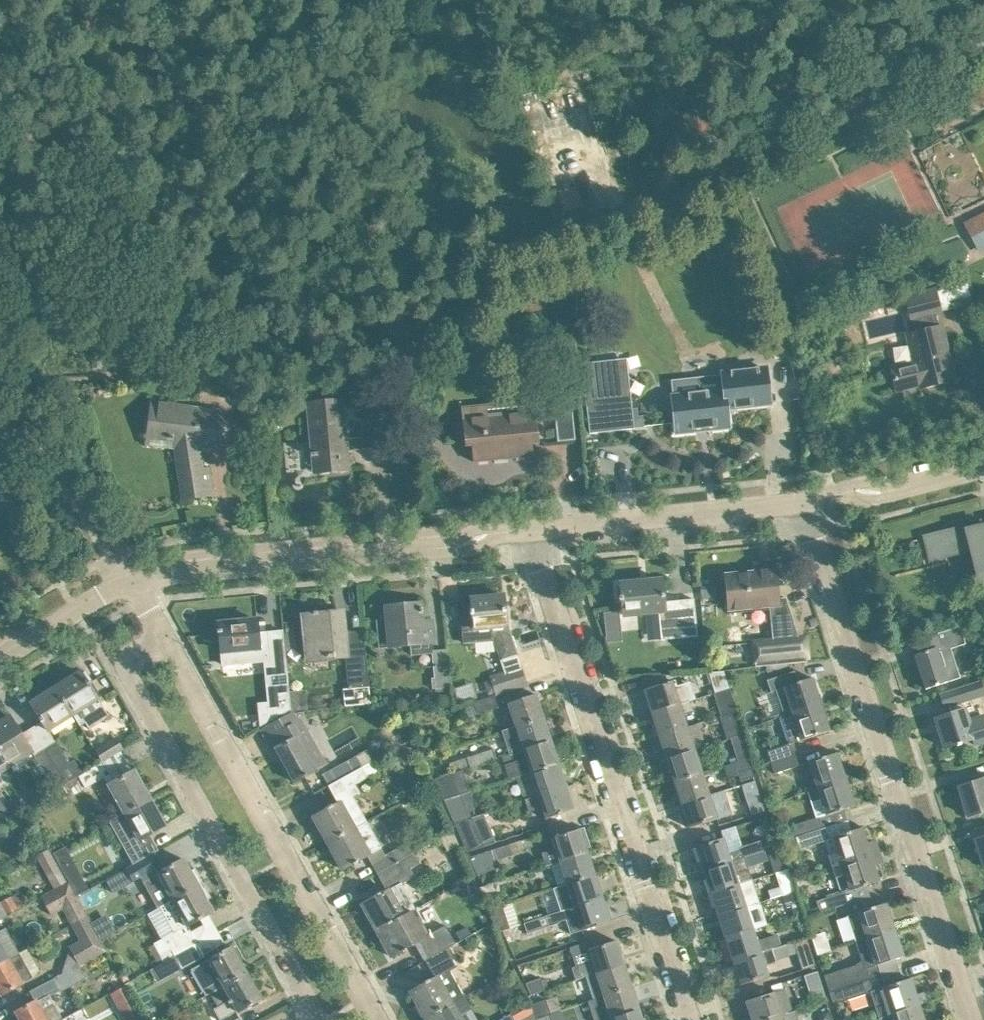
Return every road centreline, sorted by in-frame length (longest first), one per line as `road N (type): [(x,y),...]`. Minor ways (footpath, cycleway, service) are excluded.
road 1 (residential): [(972,1019),(801,502)]
road 2 (residential): [(689,1019),(531,529)]
road 3 (residential): [(320,1019),(127,671),(133,655),(165,637)]
road 4 (residential): [(378,1019),(165,637)]
road 5 (residential): [(130,580),(464,544),(531,529)]
road 6 (residential): [(531,529),(801,502)]
road 7 (residential): [(801,502),(983,465)]
road 8 (residential): [(0,659),(130,580)]

